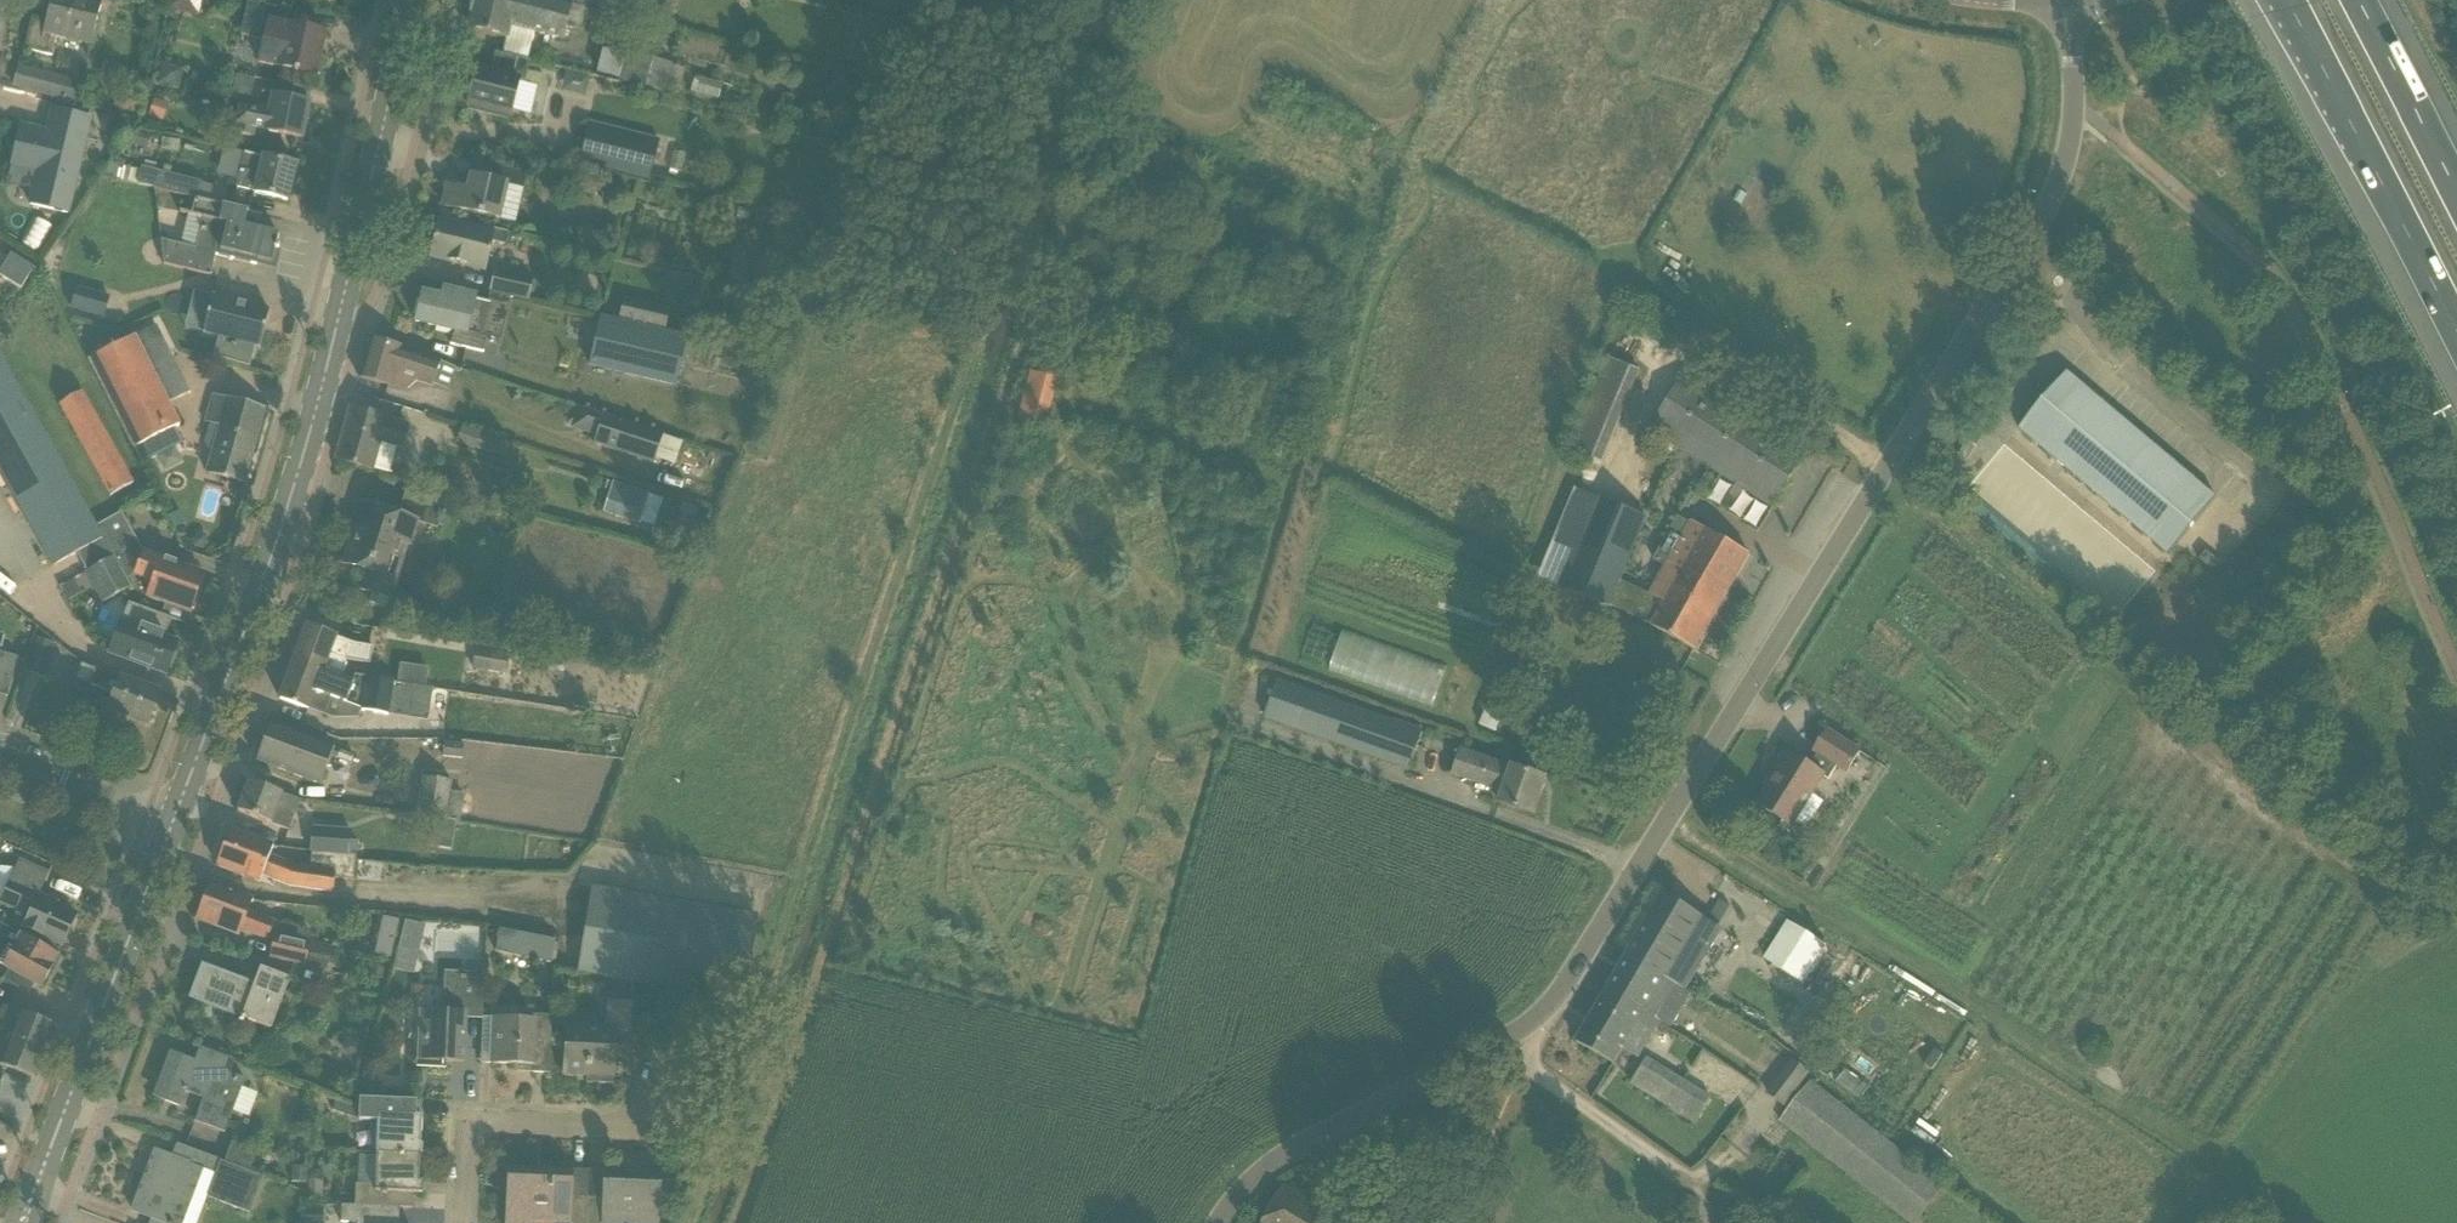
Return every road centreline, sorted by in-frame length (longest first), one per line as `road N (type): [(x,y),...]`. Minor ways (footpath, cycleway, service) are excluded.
road 1 (unclassified): [(1519,1034),(1555,999),(2041,215),(2064,170),(2077,106),(2075,6)]
road 2 (secondary): [(174,822),(308,431),(418,0)]
road 3 (secondary): [(24,1222),(174,822)]
road 4 (motorway): [(2286,0),(2456,333)]
road 5 (residential): [(1221,1222),(1235,1199),(1290,1150),(1519,1034)]
road 6 (residential): [(489,1222),(492,1148),(502,1132),(654,1130),(671,1119),(680,1081)]
road 7 (motorway): [(2456,186),(2358,0)]
road 8 (residential): [(174,822),(0,755)]
road 9 (unclassified): [(2075,6),(1960,11),(1907,0)]

